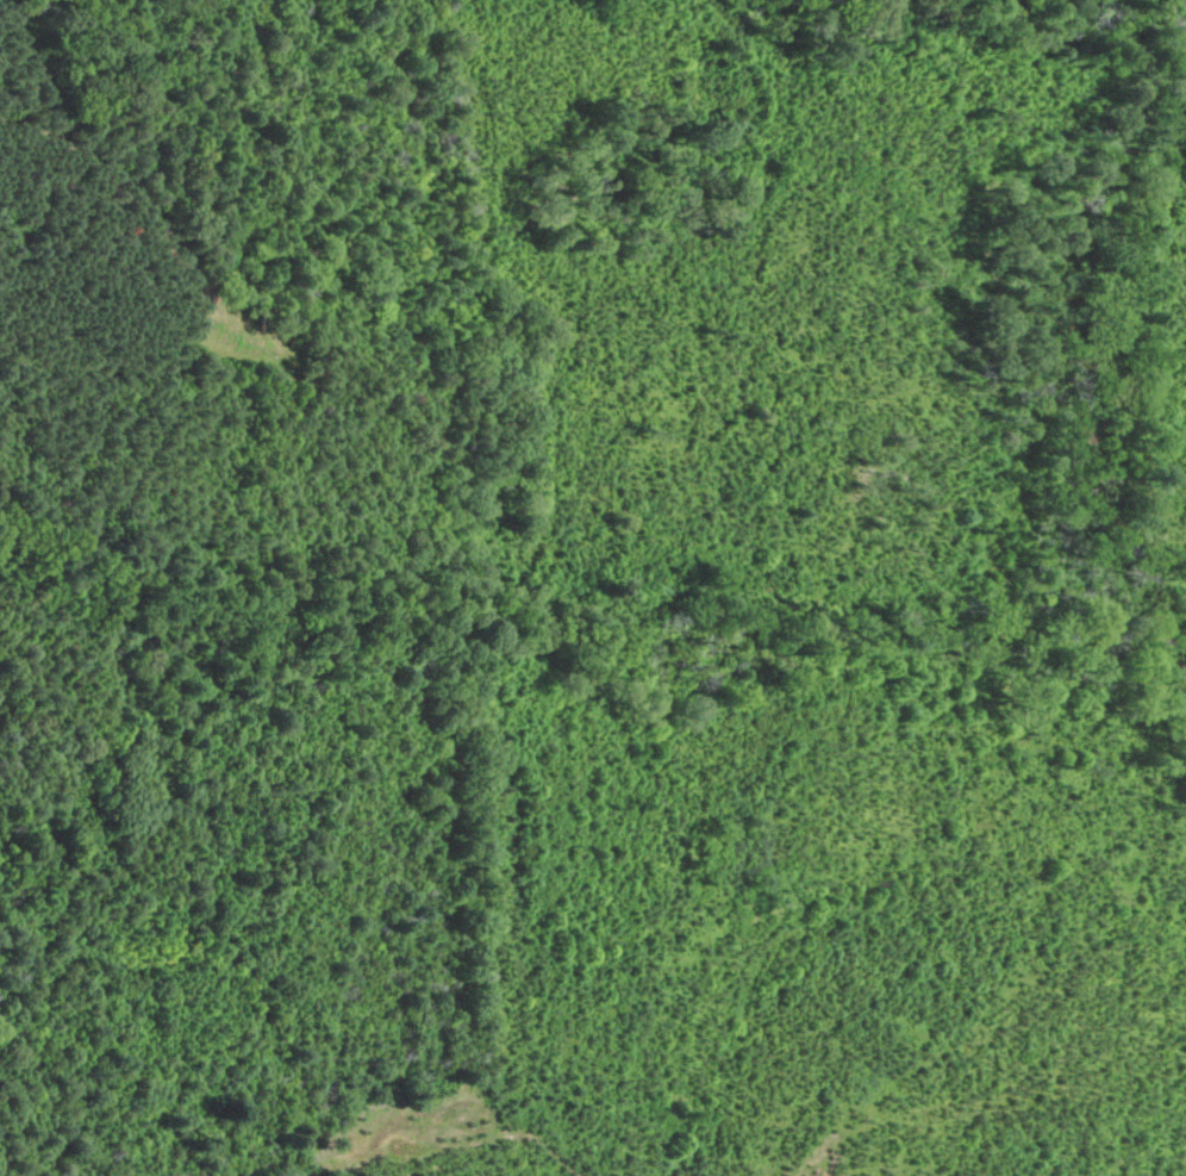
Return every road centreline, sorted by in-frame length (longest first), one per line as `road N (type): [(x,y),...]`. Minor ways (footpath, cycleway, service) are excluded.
road 1 (residential): [(130,907),(148,906),(286,792)]

